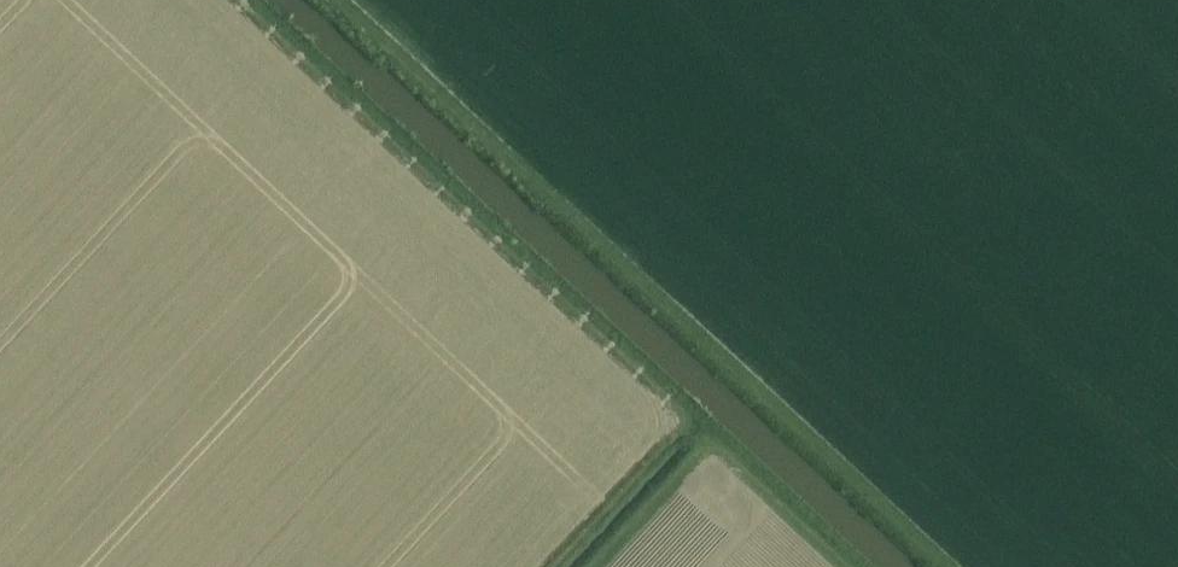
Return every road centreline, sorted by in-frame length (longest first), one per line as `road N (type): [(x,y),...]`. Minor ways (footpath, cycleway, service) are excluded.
road 1 (track): [(227,0),(833,566)]

